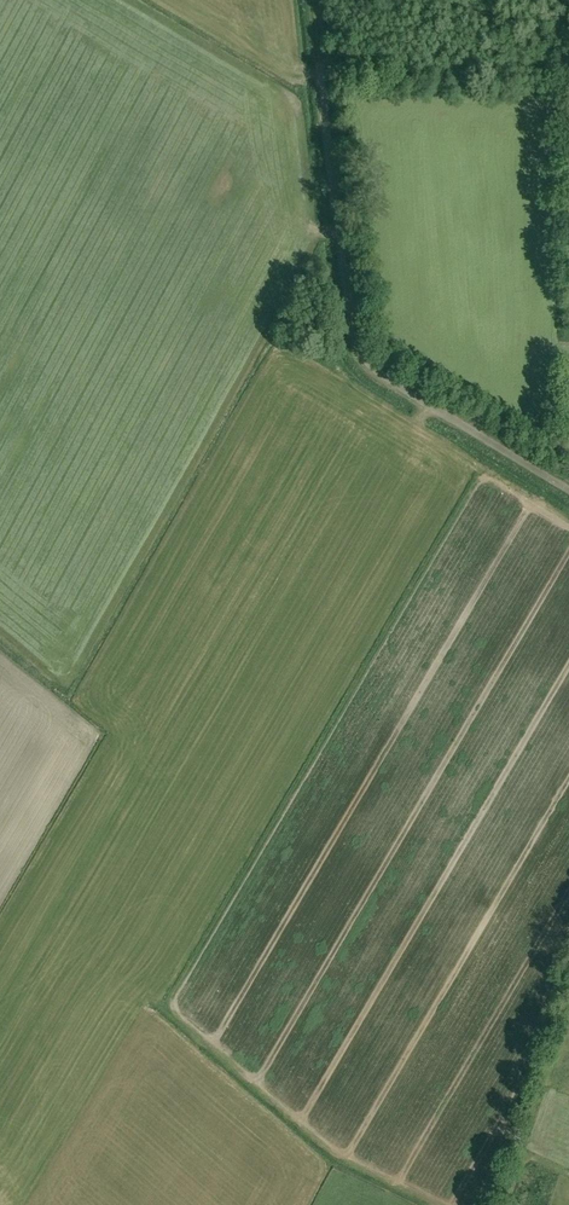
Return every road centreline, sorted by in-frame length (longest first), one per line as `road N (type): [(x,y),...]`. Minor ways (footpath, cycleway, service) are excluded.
road 1 (unclassified): [(568,488),(391,381),(362,355),(321,68)]

